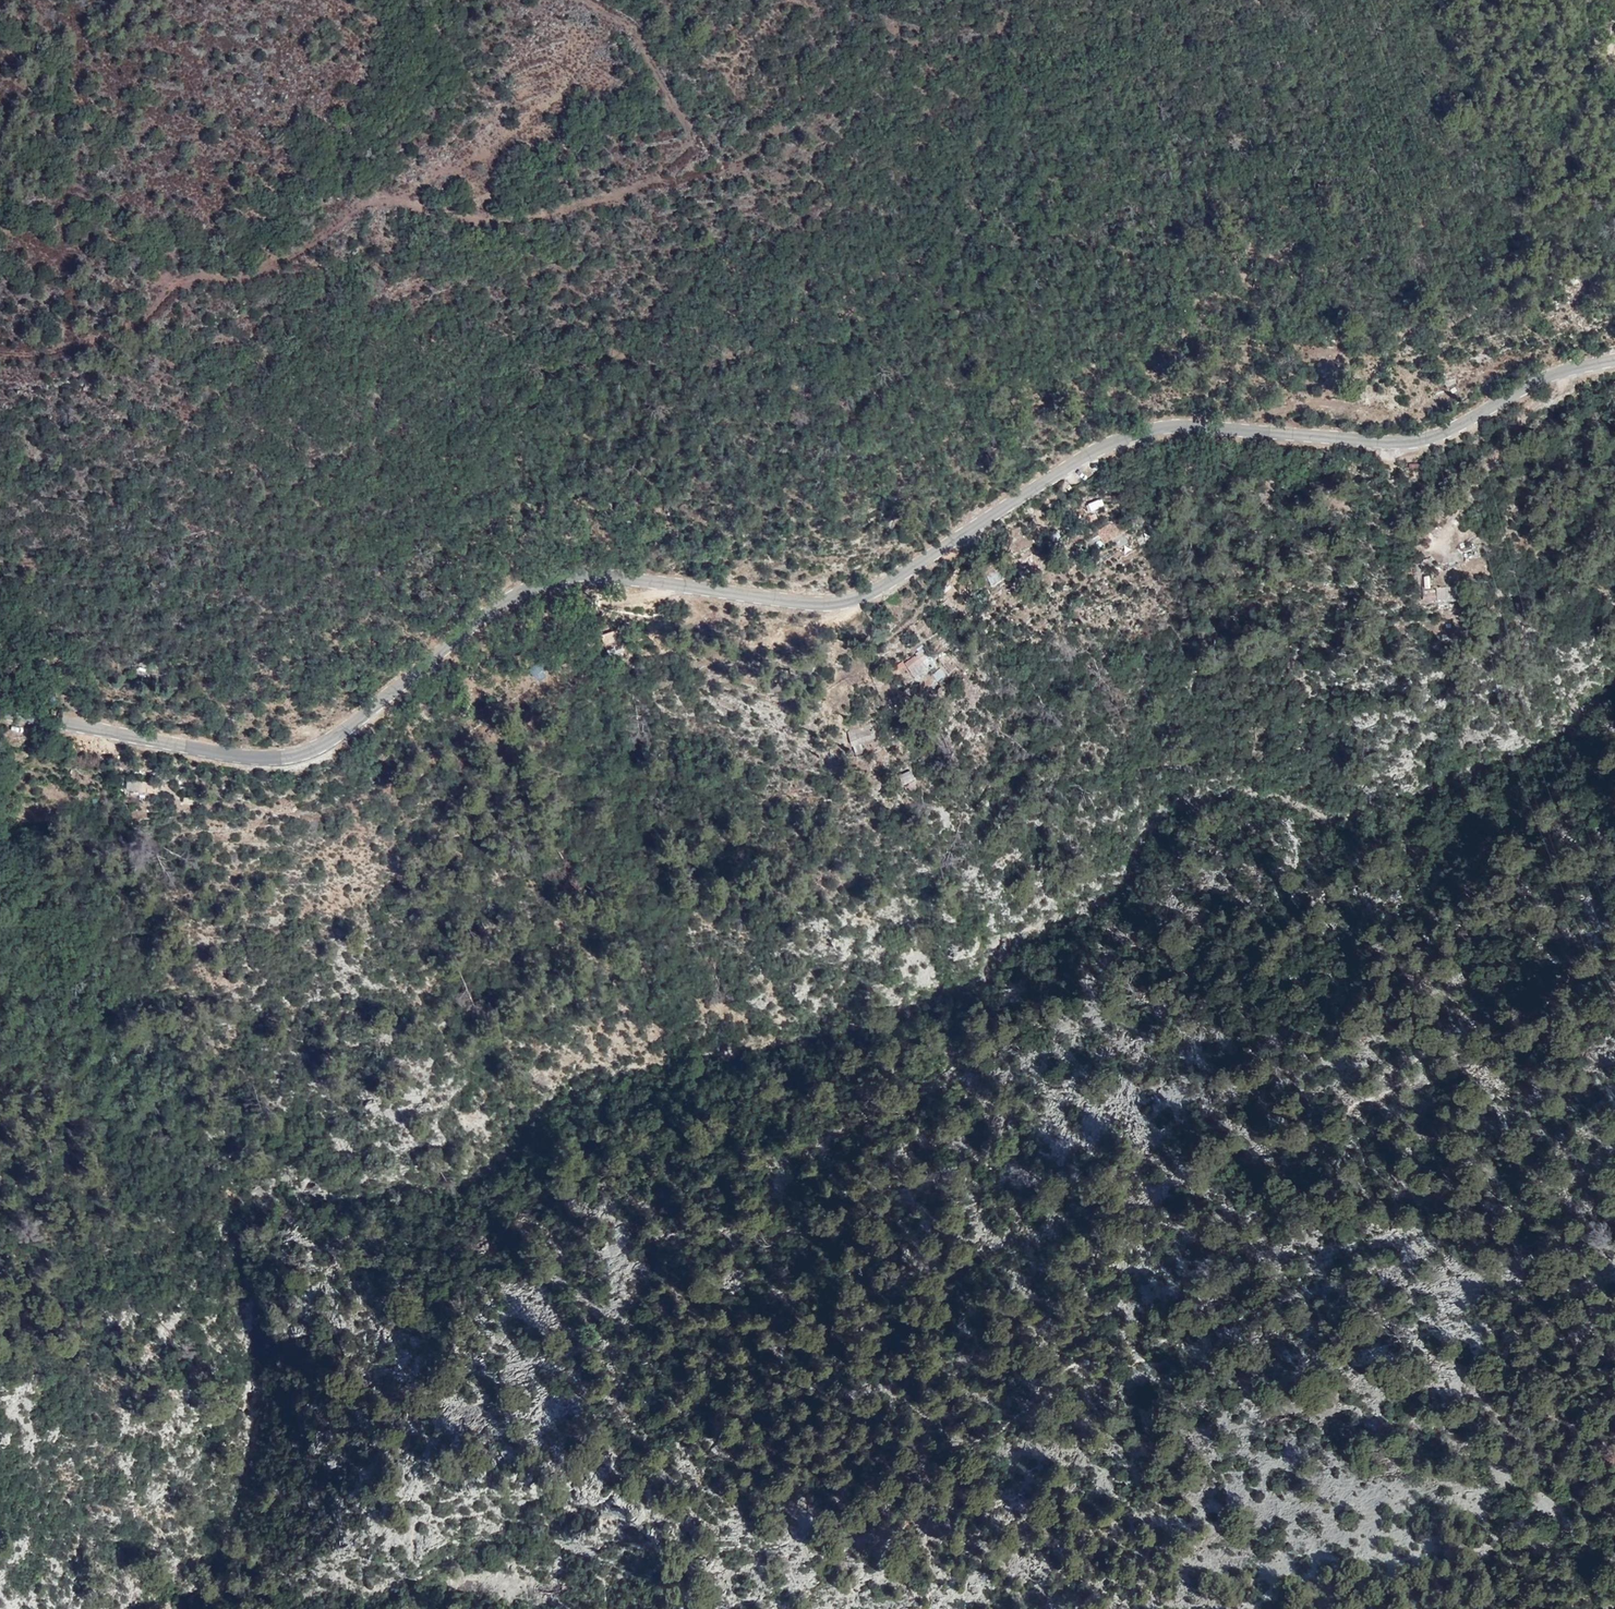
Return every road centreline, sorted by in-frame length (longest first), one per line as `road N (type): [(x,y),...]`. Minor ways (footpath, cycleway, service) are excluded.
road 1 (tertiary): [(0,713),(259,756),(304,751),(352,724),(529,586),(556,577),(605,574),(841,602),(868,596),(1115,440),(1187,424),(1424,440),(1543,379),(1614,359)]

